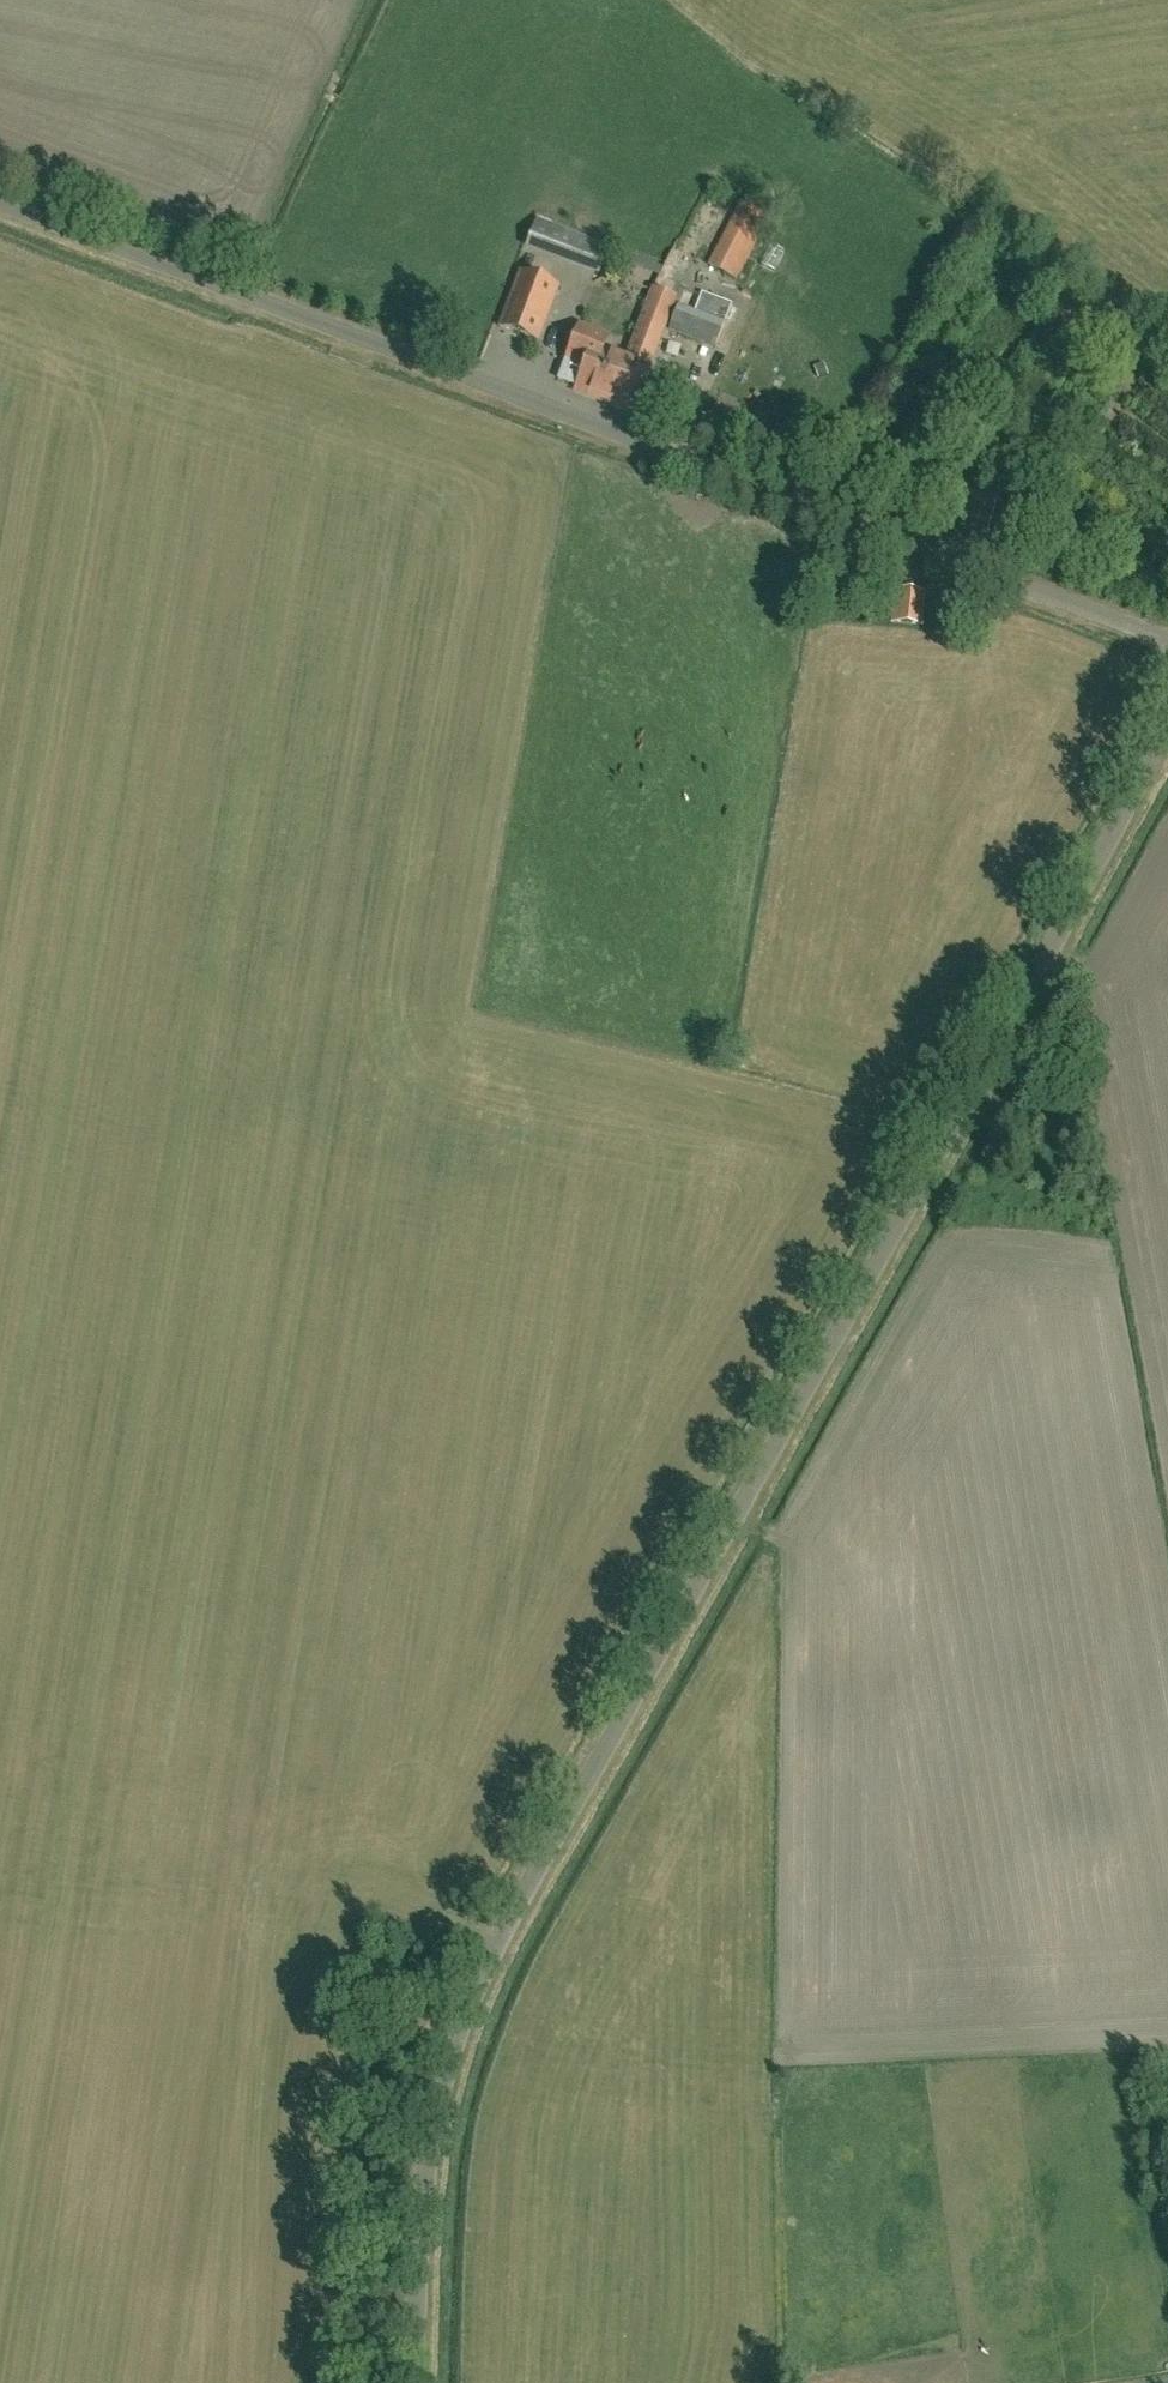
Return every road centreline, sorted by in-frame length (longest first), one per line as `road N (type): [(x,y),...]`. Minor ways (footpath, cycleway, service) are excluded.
road 1 (unclassified): [(420,2382),(430,2147),(469,1997),(607,1738),(993,1073),(1167,736)]
road 2 (unclassified): [(1167,633),(0,201)]

